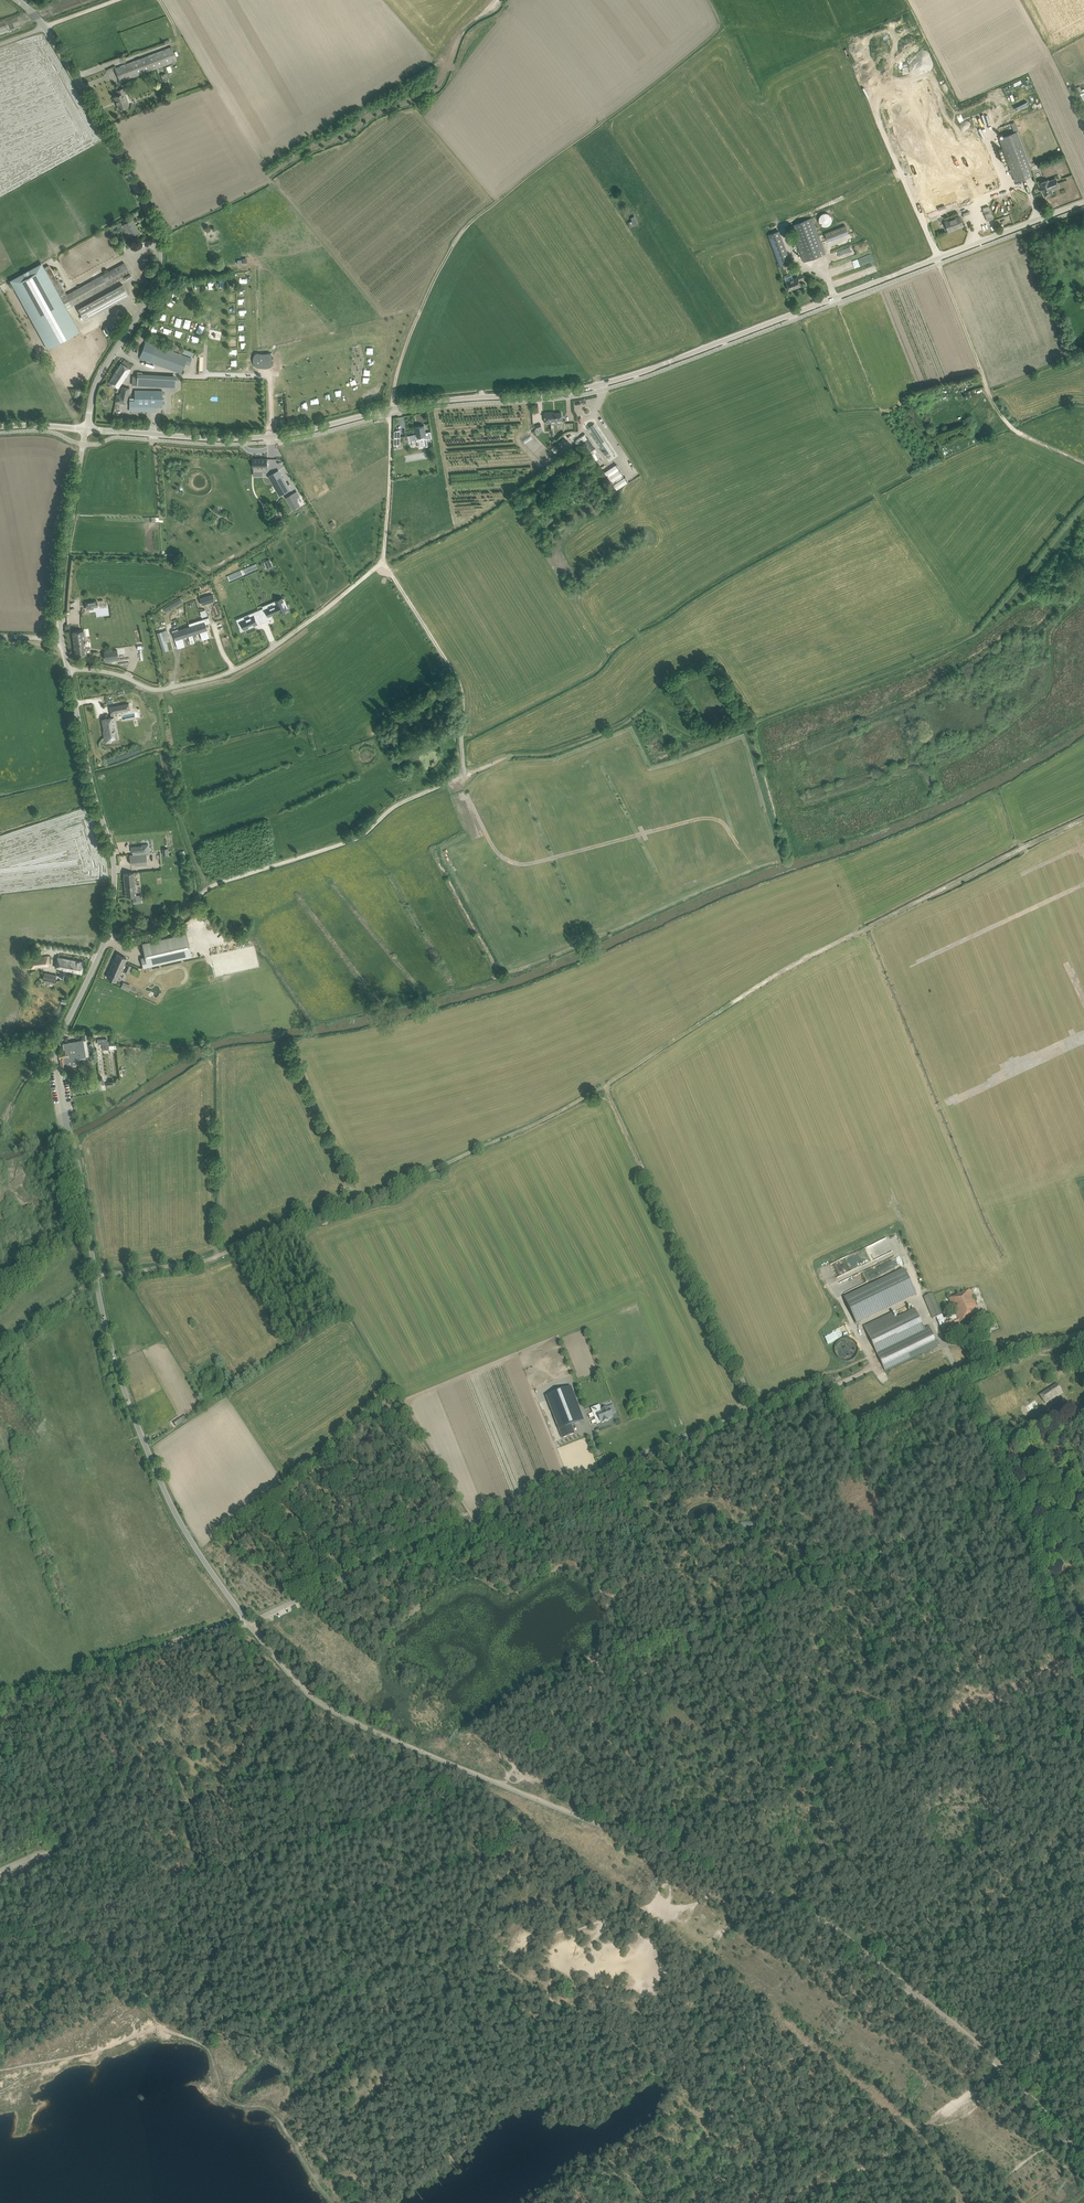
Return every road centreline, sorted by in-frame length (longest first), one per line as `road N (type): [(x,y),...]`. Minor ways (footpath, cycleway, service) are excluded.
road 1 (unclassified): [(87,428),(271,437),(426,402),(589,387),(1083,202)]
road 2 (unclassified): [(249,1621),(177,1516),(122,1383),(61,1095),(56,1045),(106,938),(115,875),(68,669)]
road 3 (unclassified): [(249,1621),(816,1383),(831,1386),(850,1423),(860,1426),(1025,1348),(1083,1332)]
road 4 (track): [(249,1621),(306,1693),(357,1724),(812,1911),(1002,2071)]
road 5 (track): [(464,774),(512,757),(552,756),(642,712),(691,742),(922,657),(982,629),(1083,501)]
road 6 (track): [(390,409),(411,328),(466,227),(724,23),(711,0)]
road 7 (track): [(1083,819),(725,1008),(602,1085)]
road 8 (track): [(96,1277),(217,1256),(517,1131),(602,1085)]
road 9 (track): [(486,1781),(0,1941)]
road 10 (unclassified): [(87,428),(98,381),(154,290),(161,243),(46,27)]
road 11 (track): [(603,390),(561,457),(508,500),(384,562)]
road 12 (track): [(464,774),(399,803),(346,842),(204,886)]
road 13 (track): [(1083,462),(1016,431),(992,405),(937,258)]
road 14 (track): [(0,1704),(249,1621)]
road 15 (residential): [(308,622),(237,669),(157,690),(68,669)]
road 16 (track): [(384,562),(454,674),(464,774)]
road 17 (track): [(821,2202),(999,2073)]
road 18 (unclassified): [(62,639),(65,542),(87,428)]
road 19 (track): [(204,886),(157,690)]
road 20 (track): [(390,409),(384,562)]
road 21 (track): [(1083,2159),(1002,2071)]

